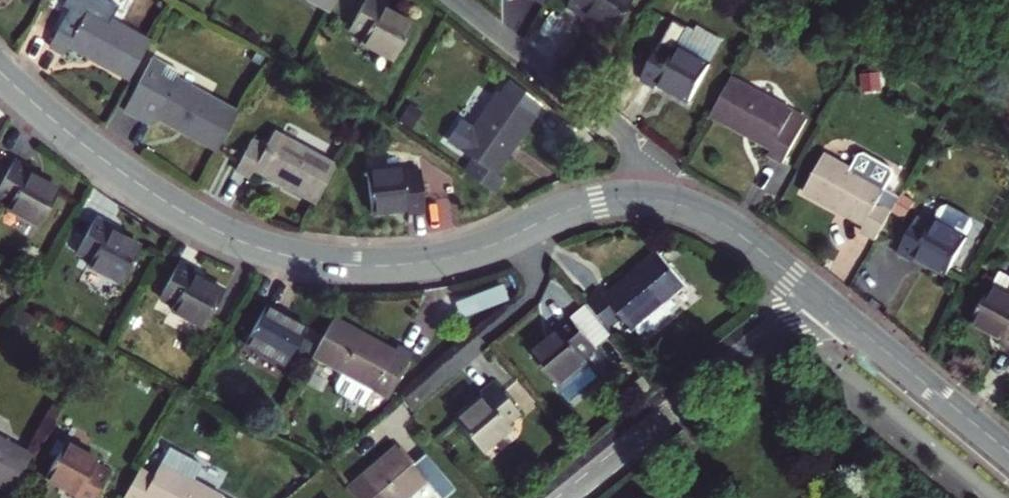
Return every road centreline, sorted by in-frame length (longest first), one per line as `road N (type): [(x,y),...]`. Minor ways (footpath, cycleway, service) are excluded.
road 1 (tertiary): [(0,72),(164,201),(266,251),(348,265),(410,263),(460,256),(535,224)]
road 2 (tertiary): [(695,209),(792,275),(1008,453)]
road 3 (residential): [(451,0),(629,142),(695,209)]
road 4 (residential): [(535,224),(535,267),(522,304),(412,401)]
road 5 (tertiary): [(535,224),(605,201),(695,209)]

